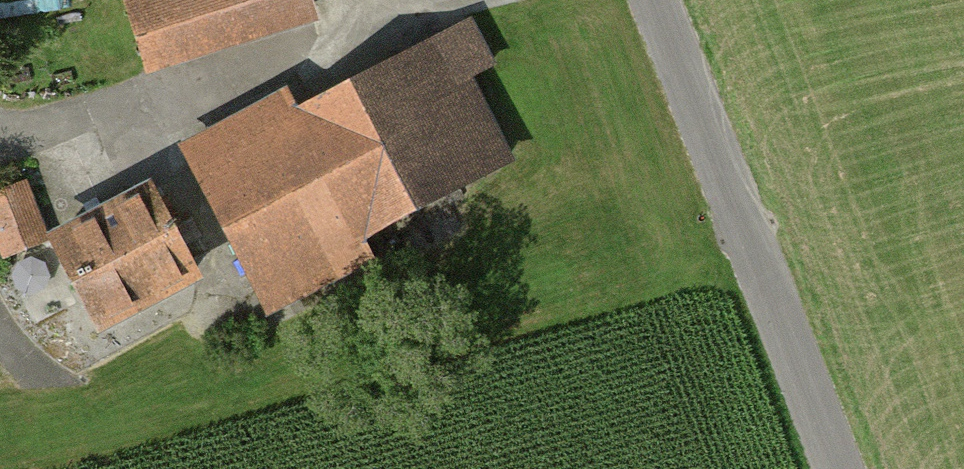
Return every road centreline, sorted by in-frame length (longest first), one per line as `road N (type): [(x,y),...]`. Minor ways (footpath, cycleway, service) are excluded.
road 1 (track): [(0,166),(506,0)]
road 2 (tertiary): [(653,0),(836,468)]

